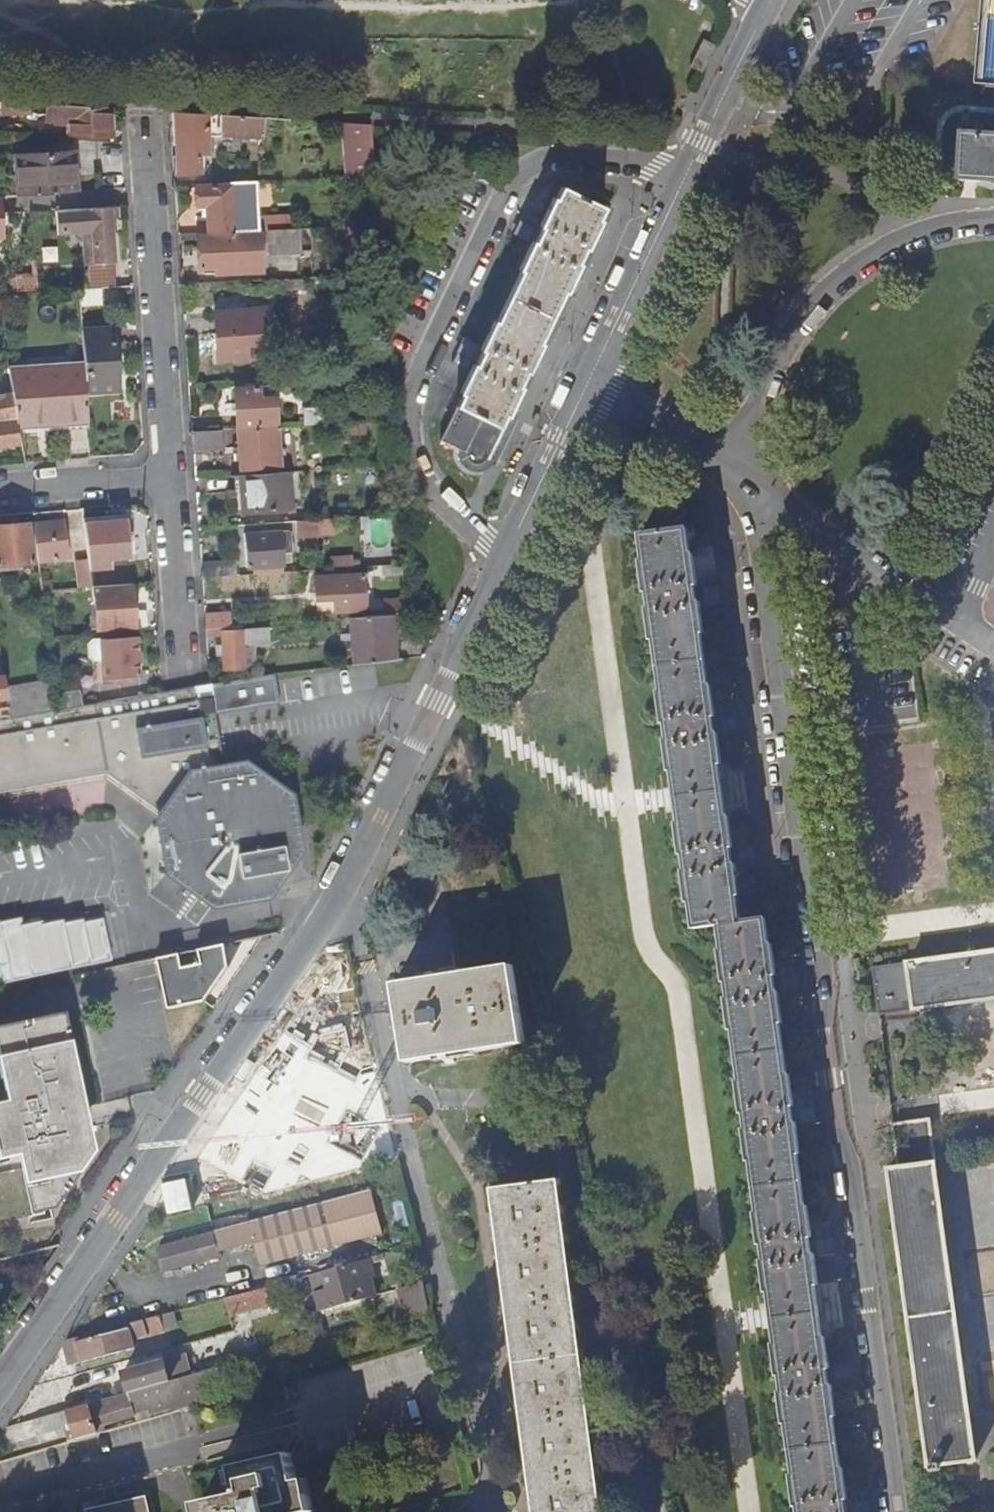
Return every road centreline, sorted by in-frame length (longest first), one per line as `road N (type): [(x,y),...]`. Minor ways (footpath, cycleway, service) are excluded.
road 1 (residential): [(751,480),(839,1082),(889,1511)]
road 2 (residential): [(491,1511),(420,1166),(352,924),(330,904)]
road 3 (residential): [(690,168),(547,161),(513,178),(407,409),(417,485),(501,571)]
road 4 (residential): [(0,1380),(330,904)]
road 5 (residential): [(734,467),(790,332),(874,257),(942,225),(993,228)]
road 6 (residential): [(330,904),(501,571)]
road 7 (residential): [(141,126),(170,471)]
road 8 (residential): [(751,480),(993,647)]
road 9 (residential): [(587,377),(690,168)]
road 10 (residential): [(501,571),(587,377)]
road 11 (residential): [(170,471),(186,671)]
road 12 (residential): [(690,168),(769,0)]
road 13 (residential): [(587,377),(734,467)]
road 14 (residential): [(0,487),(170,471)]

